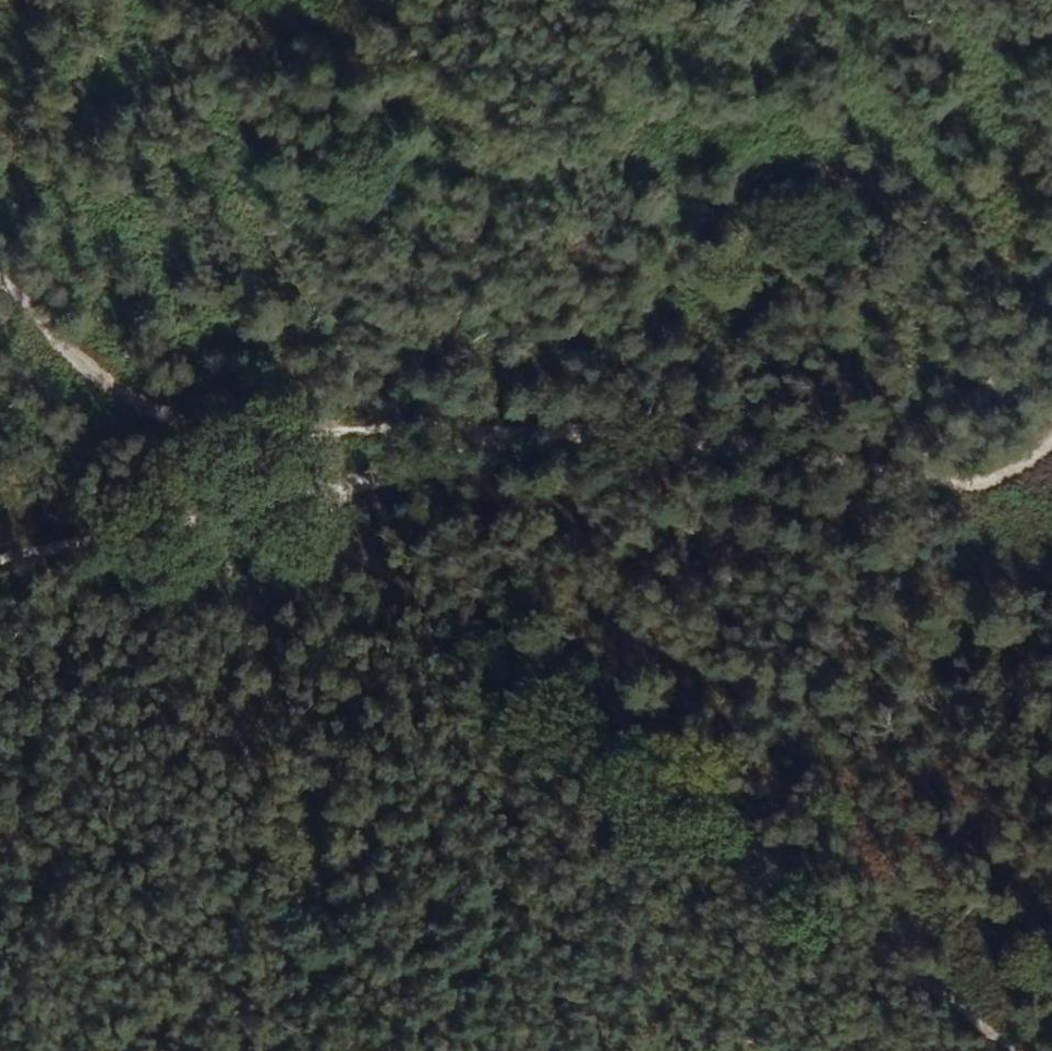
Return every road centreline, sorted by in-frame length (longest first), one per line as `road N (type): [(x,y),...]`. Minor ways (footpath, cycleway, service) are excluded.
road 1 (track): [(980,1050),(0,297)]
road 2 (track): [(1051,442),(1025,462),(912,480),(599,442),(0,566)]
road 3 (track): [(1051,271),(687,826)]

